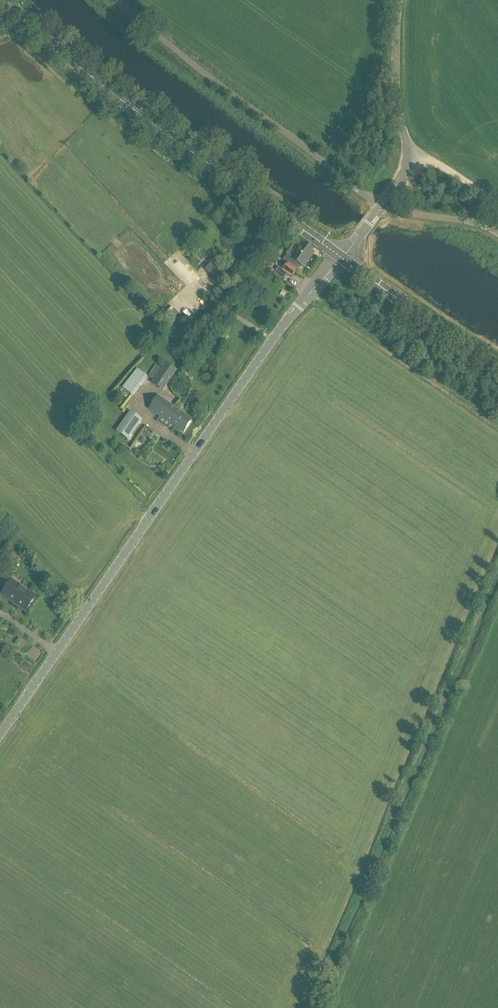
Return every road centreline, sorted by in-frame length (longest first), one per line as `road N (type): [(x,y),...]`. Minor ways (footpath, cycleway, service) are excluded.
road 1 (unclassified): [(0,735),(281,328),(342,257)]
road 2 (secondary): [(342,257),(130,106),(6,0)]
road 3 (unclassified): [(385,203),(111,0)]
road 4 (unclassified): [(385,203),(413,148),(402,112),(400,0)]
road 5 (secondary): [(497,365),(342,257)]

